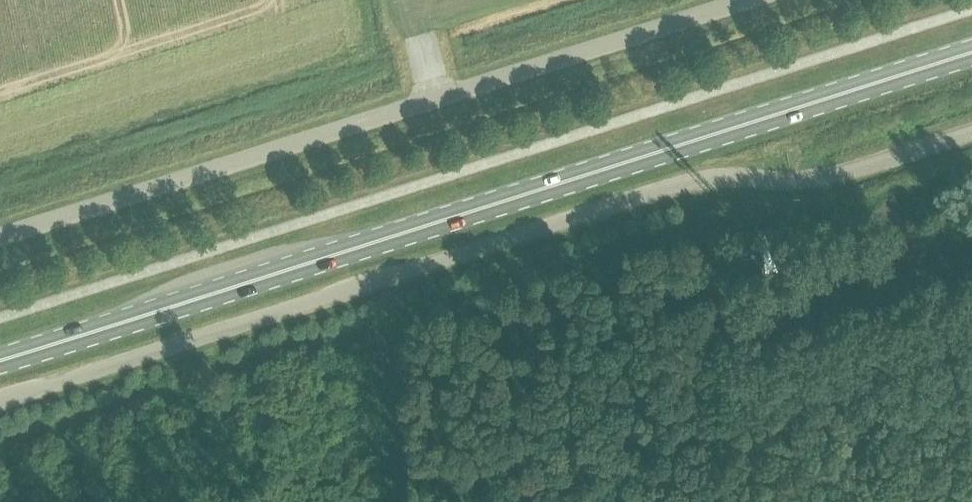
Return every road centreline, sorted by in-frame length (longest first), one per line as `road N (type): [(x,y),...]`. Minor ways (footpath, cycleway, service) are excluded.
road 1 (primary): [(0,354),(971,52)]
road 2 (unclassified): [(0,400),(677,185),(721,175),(805,183),(971,134)]
road 3 (unclassified): [(0,237),(738,0)]
road 4 (track): [(0,441),(676,223),(677,185)]

